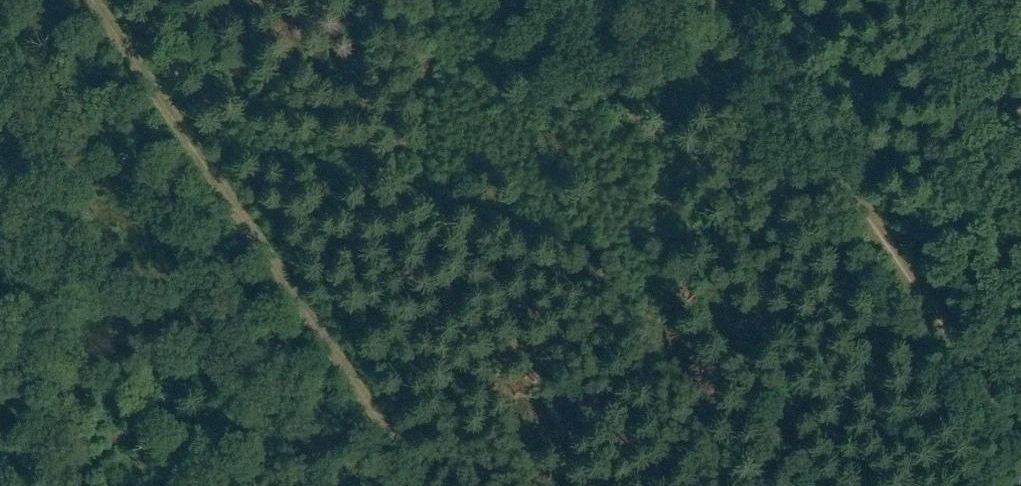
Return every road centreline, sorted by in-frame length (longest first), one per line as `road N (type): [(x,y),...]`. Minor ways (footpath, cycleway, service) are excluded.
road 1 (track): [(427,485),(95,0)]
road 2 (track): [(725,0),(1020,434)]

